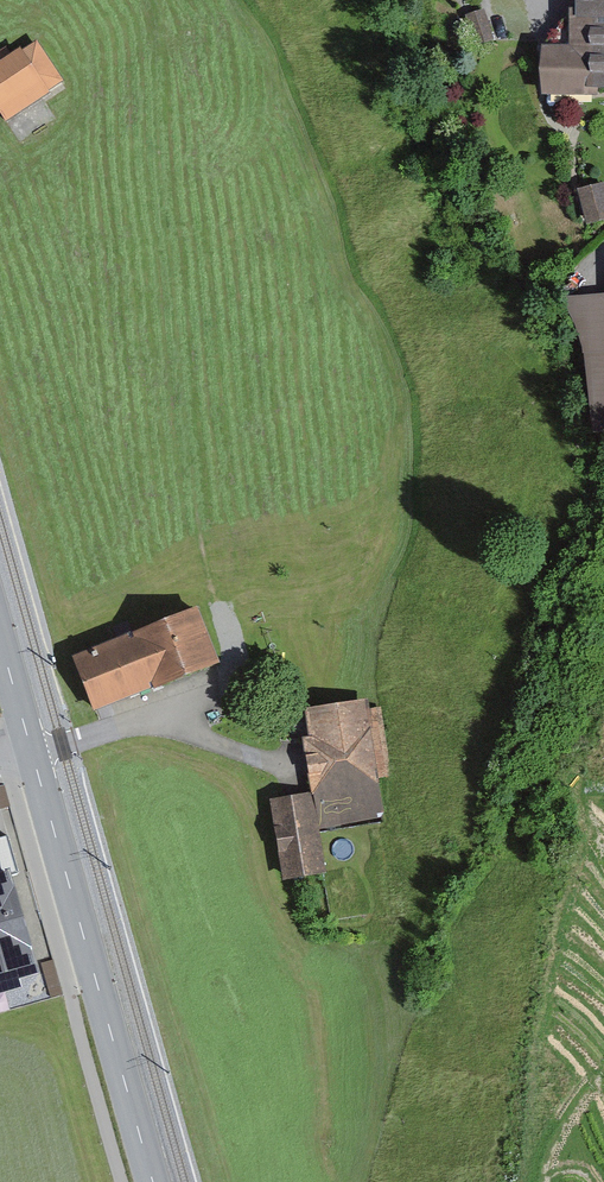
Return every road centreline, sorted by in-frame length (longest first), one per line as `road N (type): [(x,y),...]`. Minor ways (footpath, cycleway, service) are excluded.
road 1 (secondary): [(155,1181),(32,752)]

